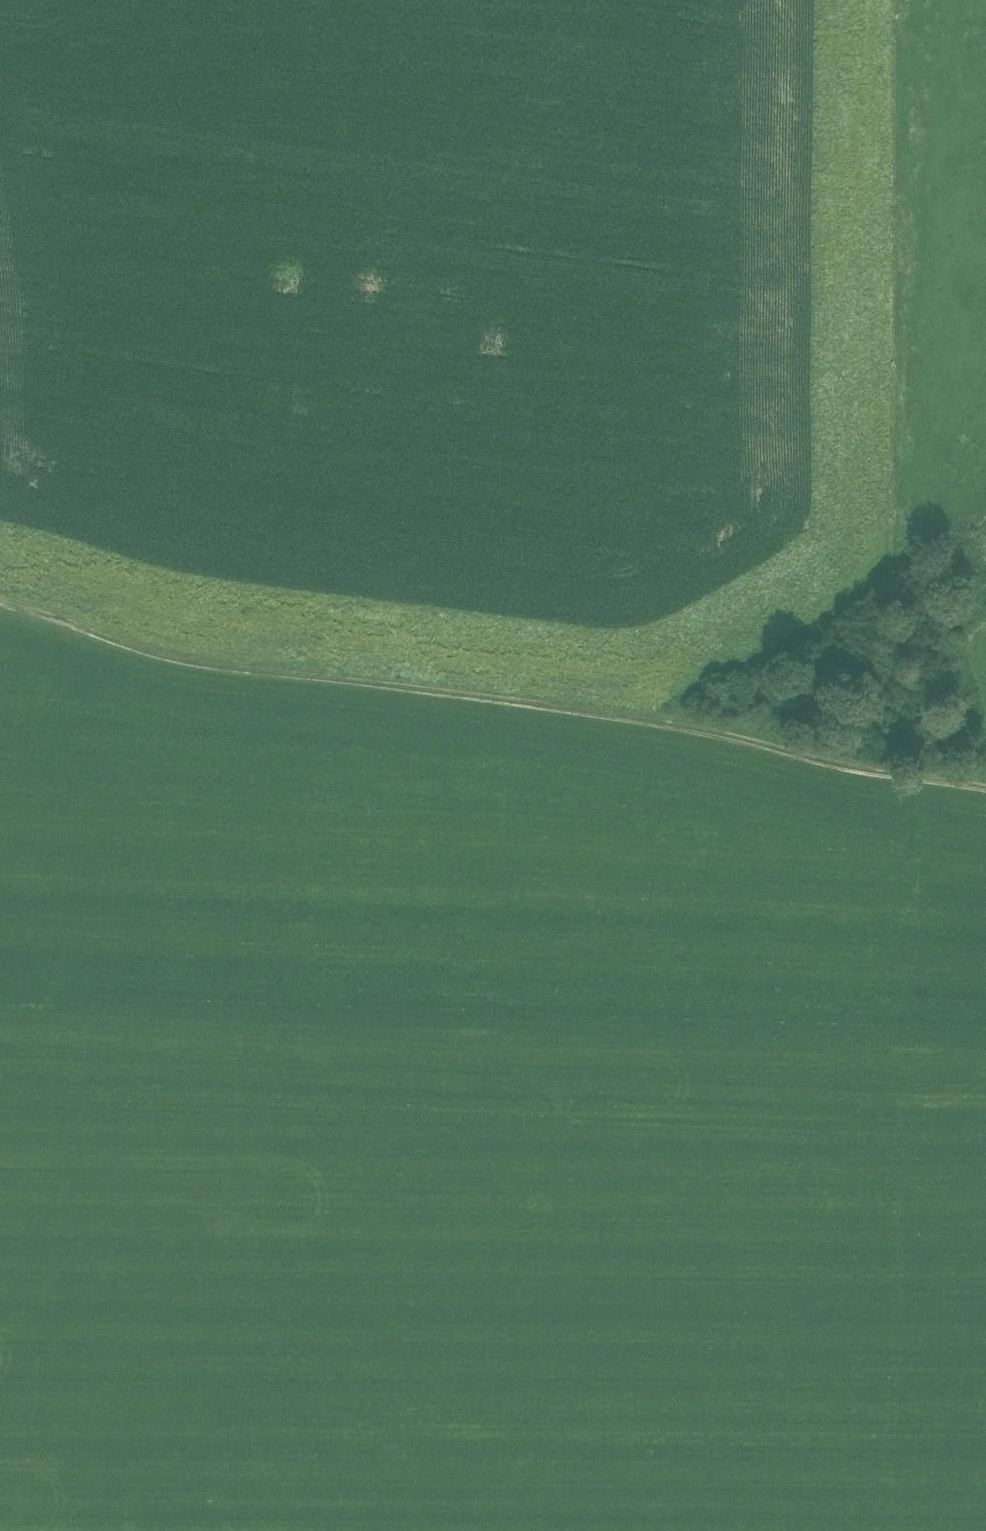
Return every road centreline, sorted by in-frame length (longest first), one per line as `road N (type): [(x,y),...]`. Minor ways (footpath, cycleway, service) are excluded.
road 1 (track): [(985,788),(836,764),(640,718),(174,657),(0,604)]

